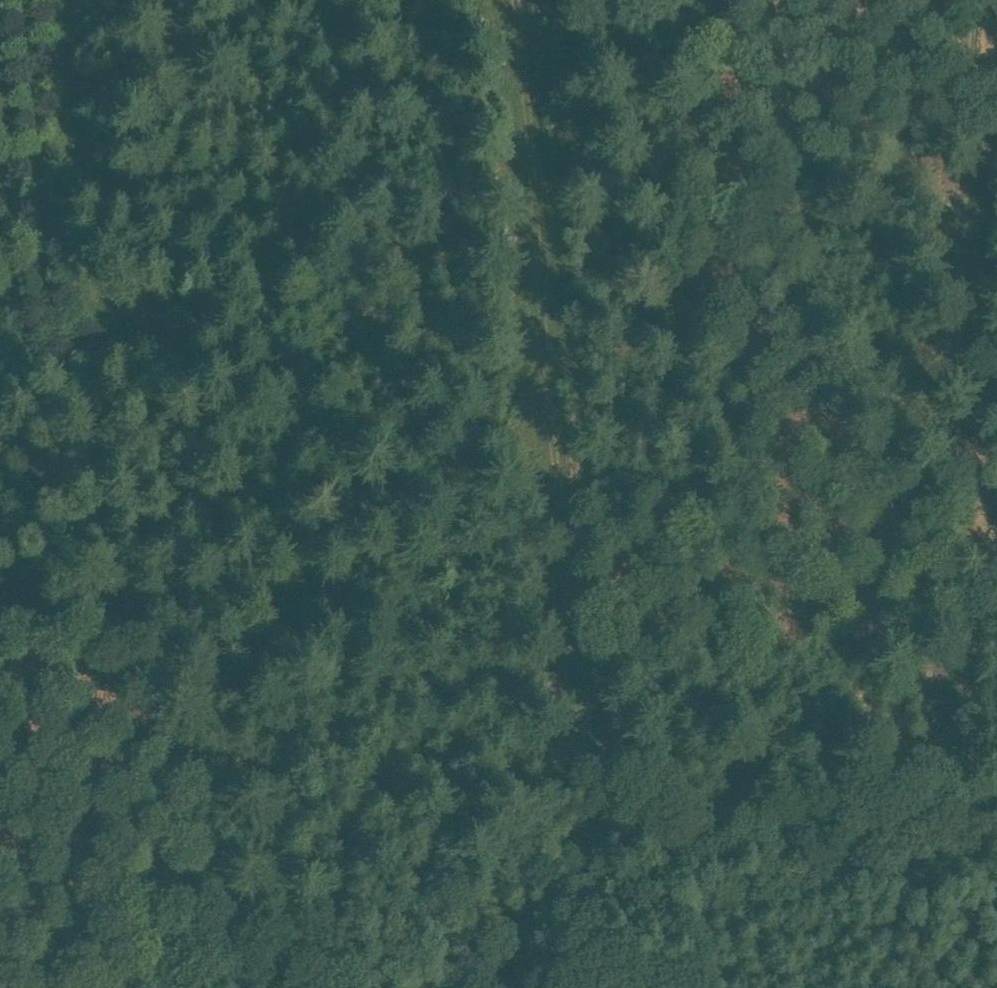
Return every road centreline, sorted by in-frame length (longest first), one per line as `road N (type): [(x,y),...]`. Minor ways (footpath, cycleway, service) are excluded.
road 1 (track): [(0,980),(538,881),(577,851),(602,807),(670,845),(712,850),(955,803),(971,0)]
road 2 (track): [(523,0),(602,807)]

